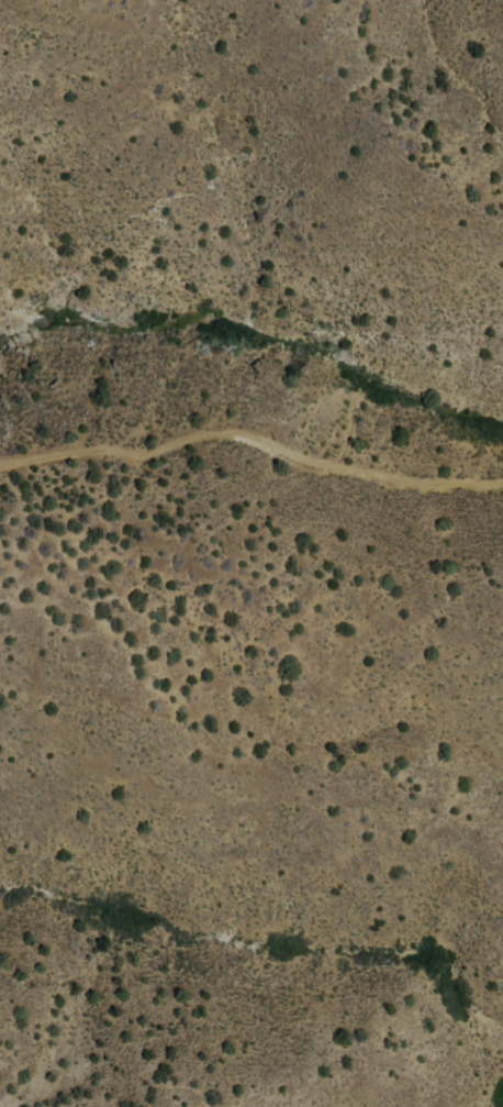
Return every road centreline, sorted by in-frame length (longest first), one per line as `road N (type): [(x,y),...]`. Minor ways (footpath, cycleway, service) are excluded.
road 1 (track): [(0,458),(100,443),(147,447),(236,428),(320,456),(428,478),(502,478)]

